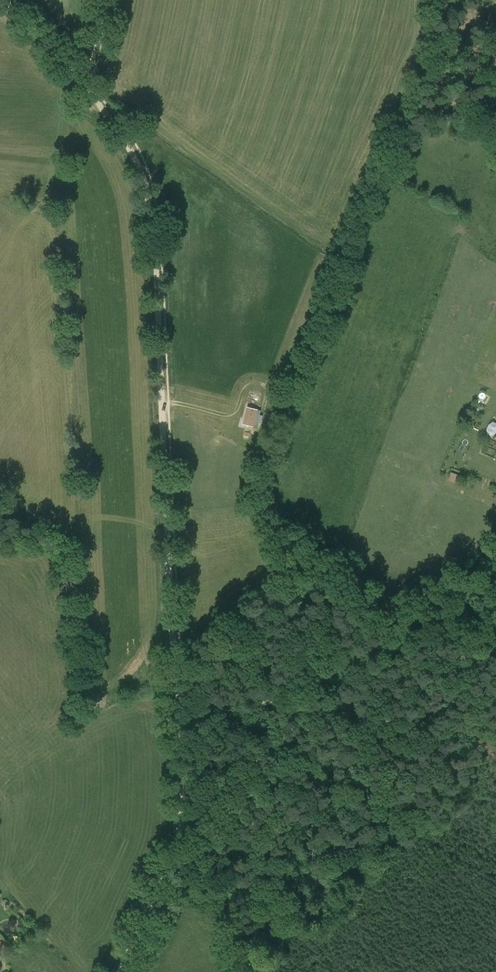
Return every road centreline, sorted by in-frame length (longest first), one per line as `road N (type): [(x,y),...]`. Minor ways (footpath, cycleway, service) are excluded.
road 1 (track): [(120,971),(174,854),(182,798),(153,219),(139,162),(89,87),(106,0)]
road 2 (track): [(177,689),(229,716),(243,714),(383,642),(495,552)]

